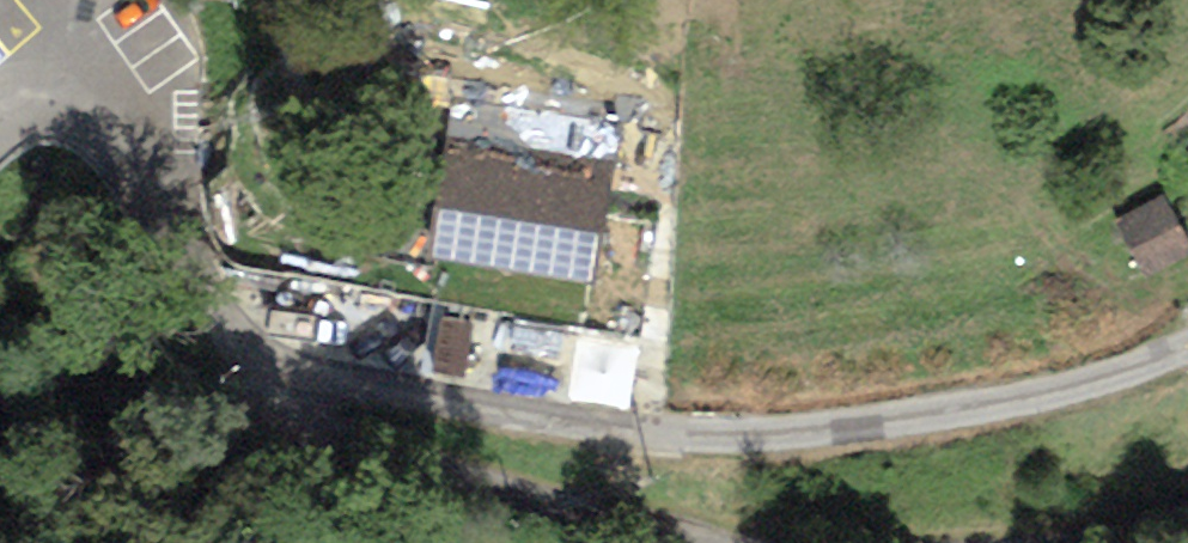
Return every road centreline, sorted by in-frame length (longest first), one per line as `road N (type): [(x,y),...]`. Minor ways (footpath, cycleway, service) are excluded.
road 1 (unclassified): [(246,358),(571,418),(767,429),(925,415),(1187,355)]
road 2 (unclassified): [(697,542),(492,493),(328,438),(284,406),(246,358)]
road 3 (unclassified): [(0,112),(54,95),(91,107),(120,131),(246,358)]
road 4 (unclassified): [(1187,519),(1059,542)]

